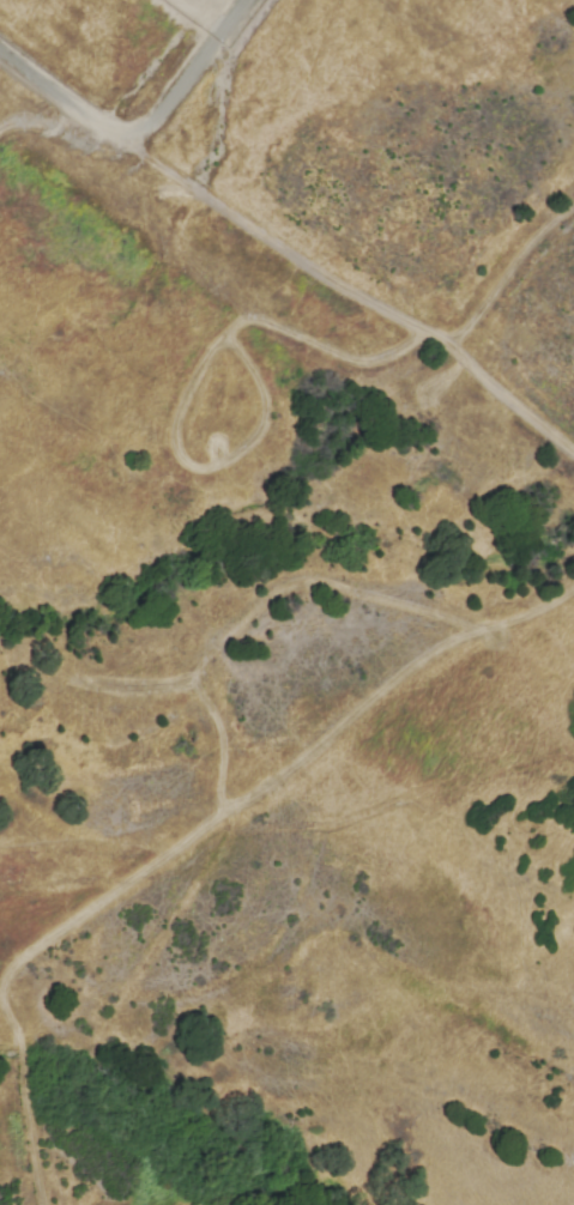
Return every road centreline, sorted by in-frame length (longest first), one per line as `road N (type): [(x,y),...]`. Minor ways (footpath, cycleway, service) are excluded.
road 1 (track): [(573,590),(439,652),(11,969),(2,994),(23,1048),(42,1204)]
road 2 (track): [(132,144),(441,341),(573,451)]
road 3 (track): [(218,817),(207,660),(228,625),(308,587),(379,597),(467,638)]
road 4 (track): [(225,333),(182,399),(171,437),(179,462),(201,470),(237,455),(267,410),(259,379),(225,333)]
road 5 (track): [(424,331),(367,363),(253,320),(225,333)]
road 6 (track): [(441,341),(471,323),(573,205)]
road 7 (residential): [(0,130),(30,120),(114,156),(144,128)]

